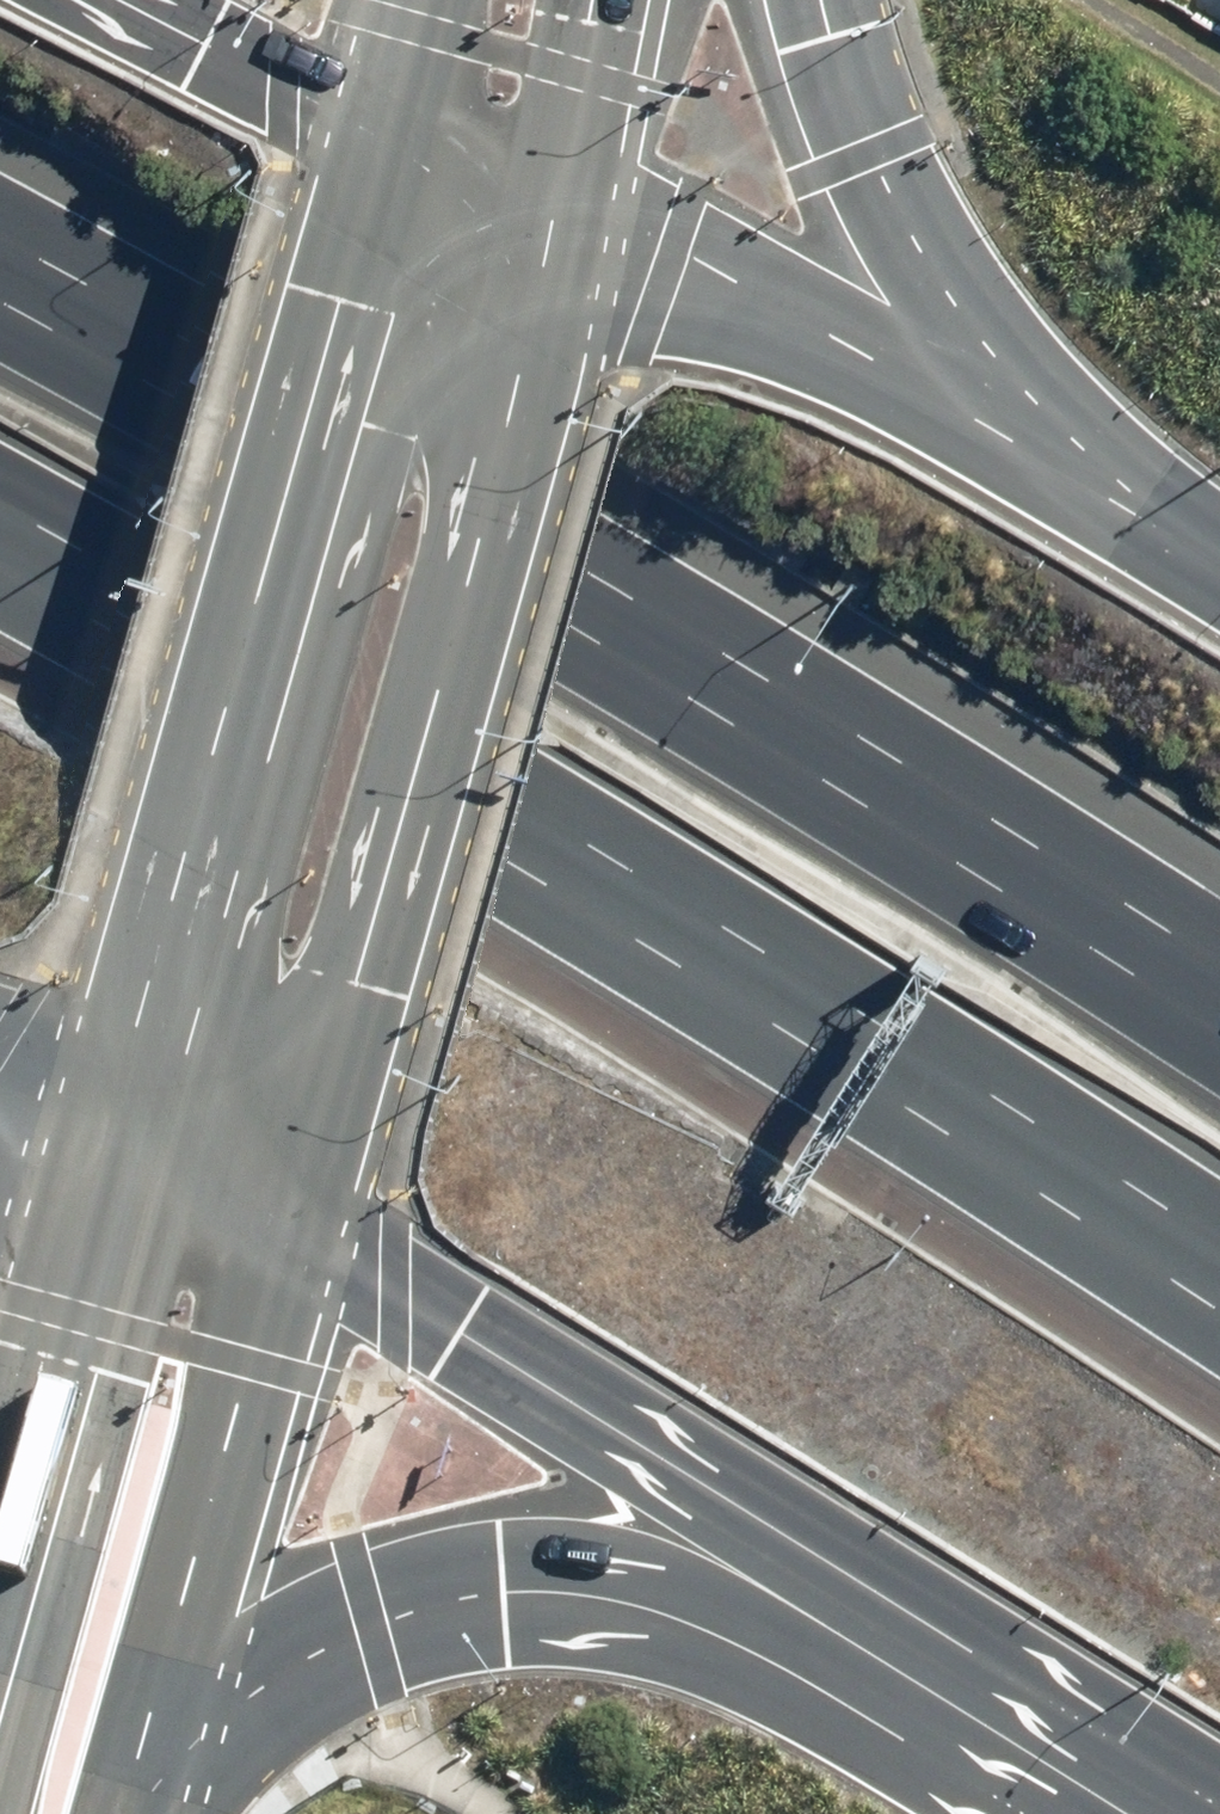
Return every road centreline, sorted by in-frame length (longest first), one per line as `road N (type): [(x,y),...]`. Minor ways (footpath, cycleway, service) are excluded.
road 1 (motorway): [(1219,1242),(605,851),(0,509)]
road 2 (motorway): [(0,307),(631,649),(1219,1017)]
road 3 (primary): [(558,215),(288,1217)]
road 4 (primary): [(117,1120),(205,833),(392,131)]
road 5 (motorway): [(1058,1728),(664,1596),(524,1581),(372,1626),(229,1715),(163,1784),(147,1813)]
road 6 (motorway): [(1058,1728),(288,1217)]
road 7 (motorway): [(558,215),(804,331),(1217,565)]
road 8 (motorway): [(828,0),(856,96),(957,307),(1217,565)]
road 9 (secondary): [(288,1217),(123,1813)]
road 10 (secondary): [(0,1584),(55,1312),(117,1120)]
road 11 (motorway): [(118,0),(392,131)]
road 12 (primary): [(624,0),(558,215)]
road 13 (motorway): [(288,1217),(117,1120)]
road 14 (motorway): [(392,131),(558,215)]
road 15 (motorway): [(1185,1813),(1058,1728)]
road 16 (primary): [(392,131),(432,0)]
road 17 (motorway): [(117,1120),(0,1061)]

